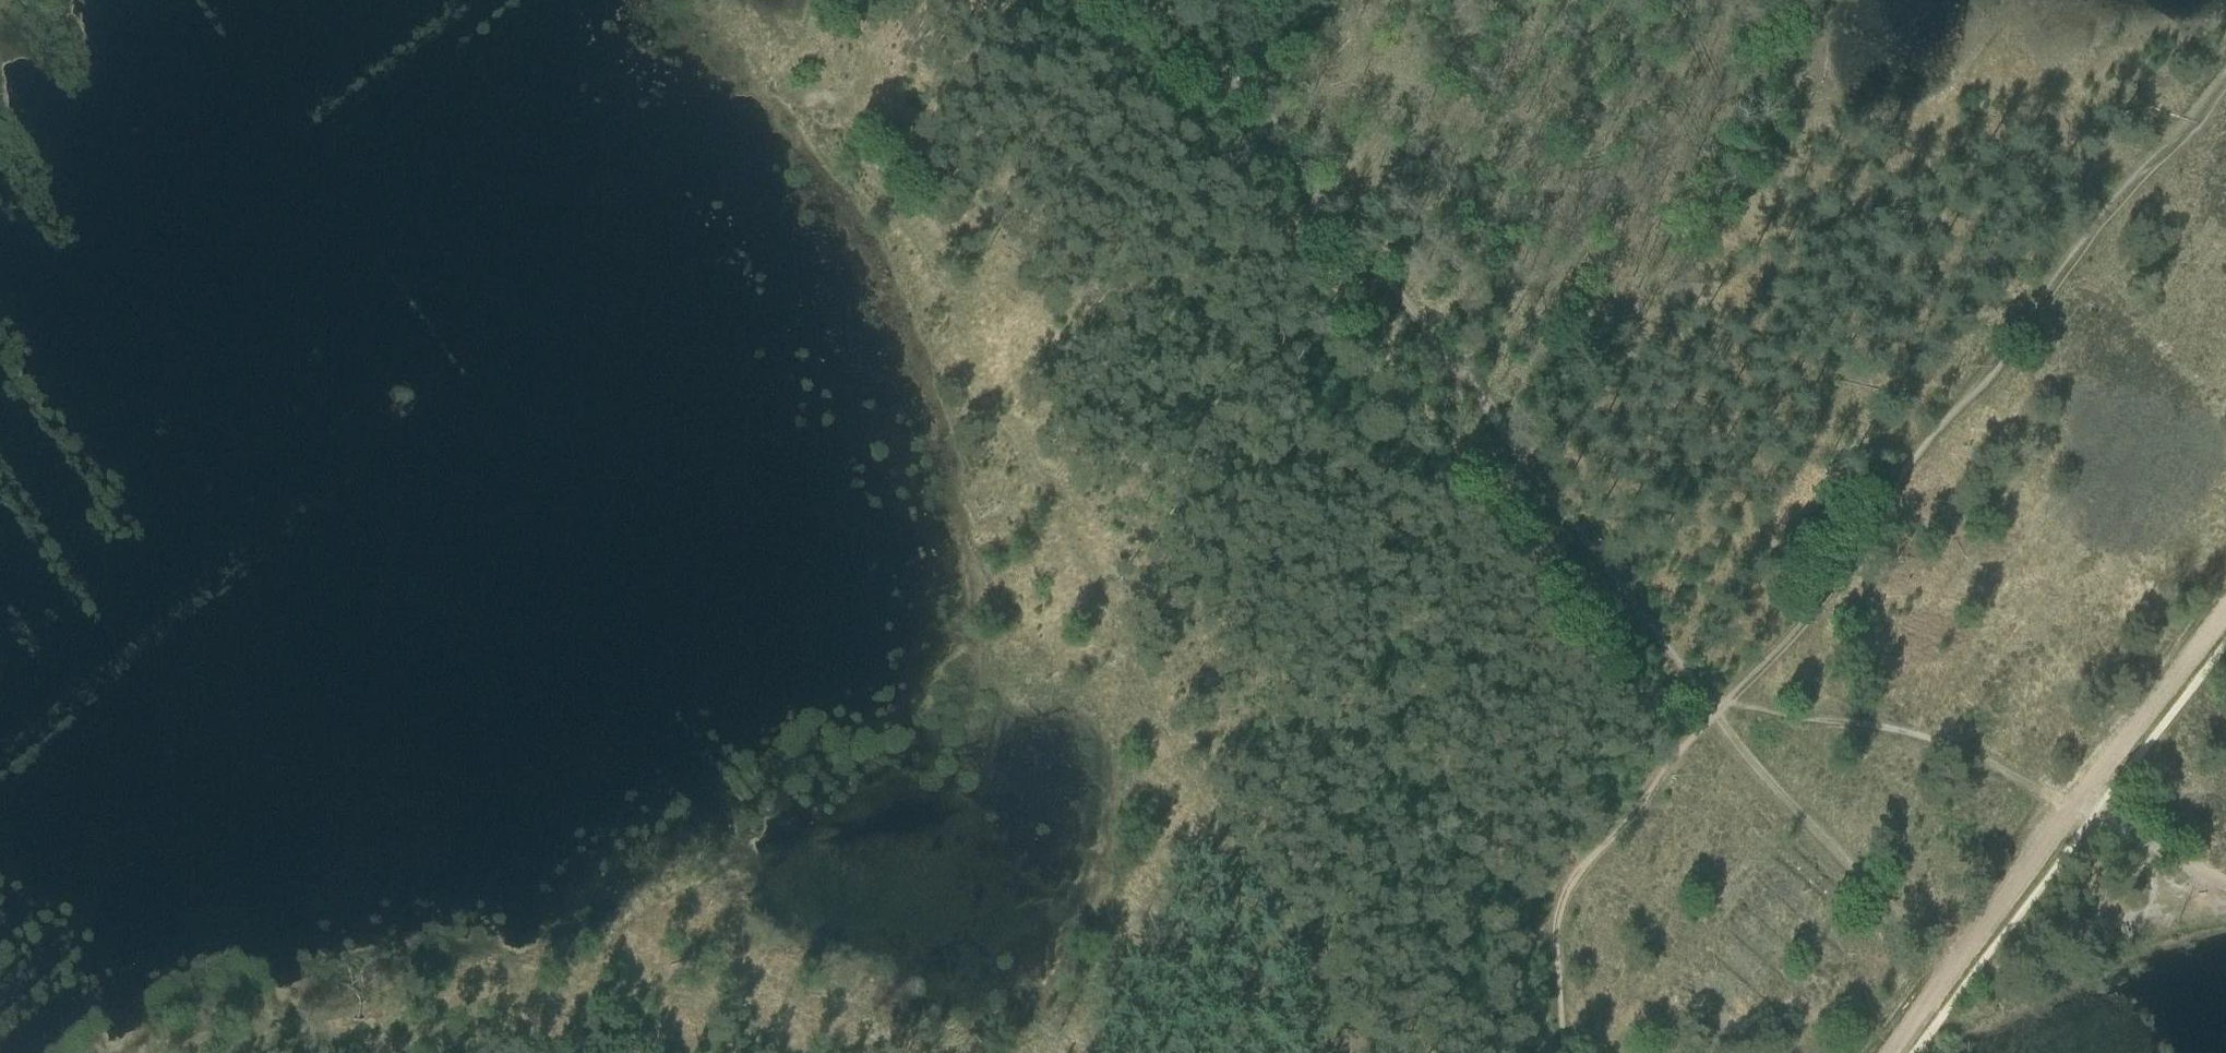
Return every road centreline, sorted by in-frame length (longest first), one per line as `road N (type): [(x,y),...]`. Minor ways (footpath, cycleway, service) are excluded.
road 1 (track): [(1715,715),(1474,391),(1164,0)]
road 2 (track): [(2225,91),(2209,113),(2143,163),(1790,628),(1715,715)]
road 3 (track): [(2225,610),(1889,1052)]
road 4 (track): [(1715,715),(1731,706),(1901,731),(2061,804),(2099,806)]
road 5 (track): [(1971,978),(1778,791),(1715,715)]
road 6 (track): [(2225,882),(2099,806)]

